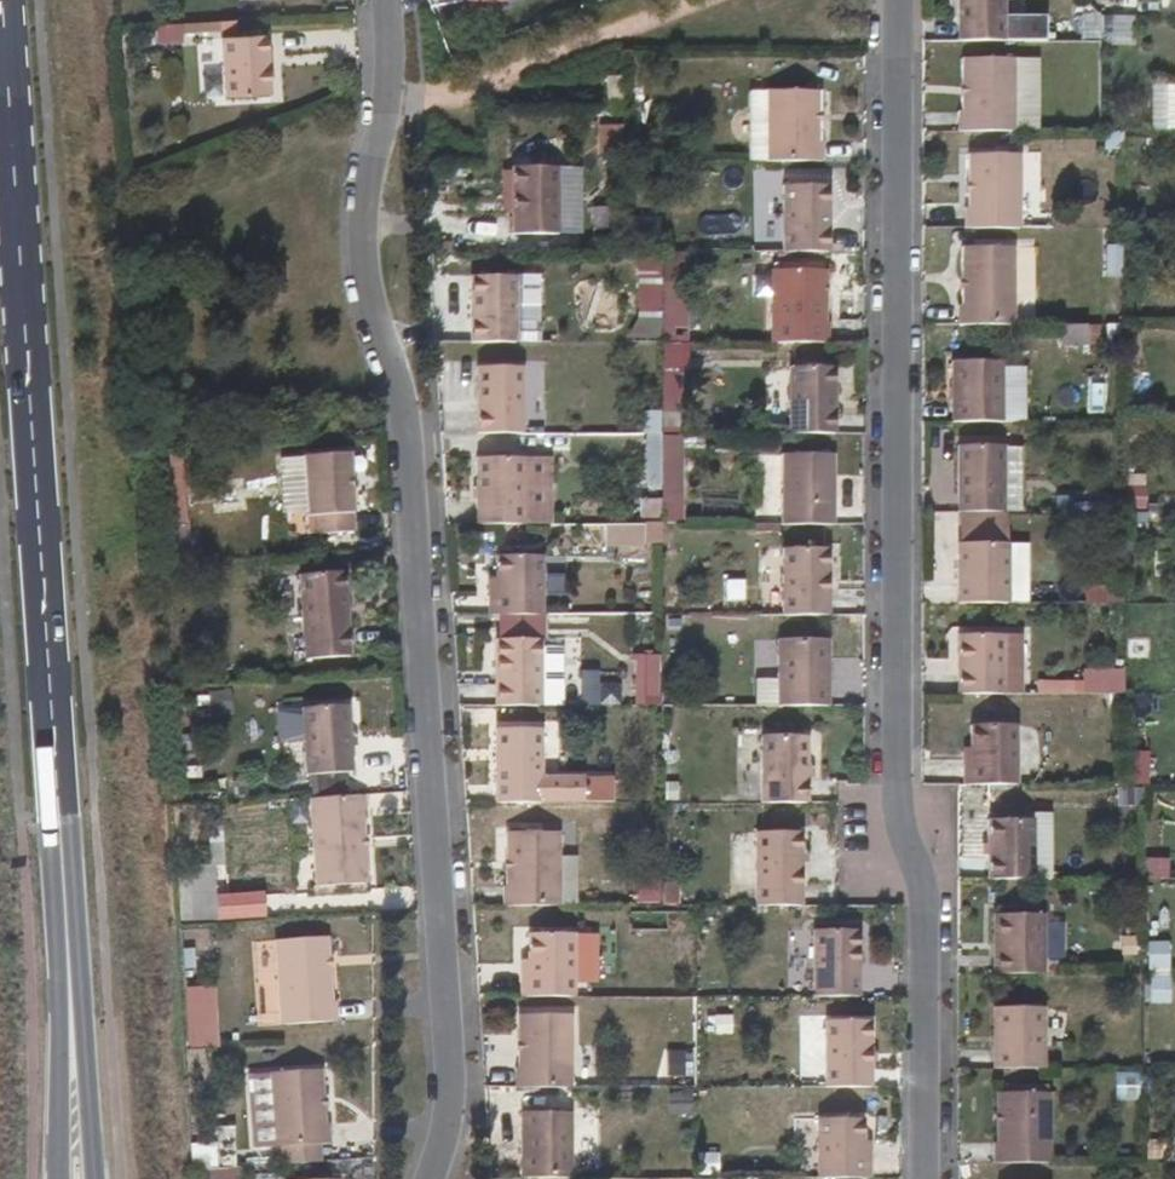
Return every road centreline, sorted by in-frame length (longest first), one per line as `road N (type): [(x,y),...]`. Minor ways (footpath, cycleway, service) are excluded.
road 1 (residential): [(431,1178),(452,1080),(410,450),(366,264),(371,179),(388,120),(386,0)]
road 2 (residential): [(898,0),(900,828),(925,900),(924,1178)]
road 3 (secondary): [(1,0),(74,1002)]
road 4 (secondary): [(89,1178),(74,1002)]
road 5 (secondary): [(74,1002),(68,1178)]

